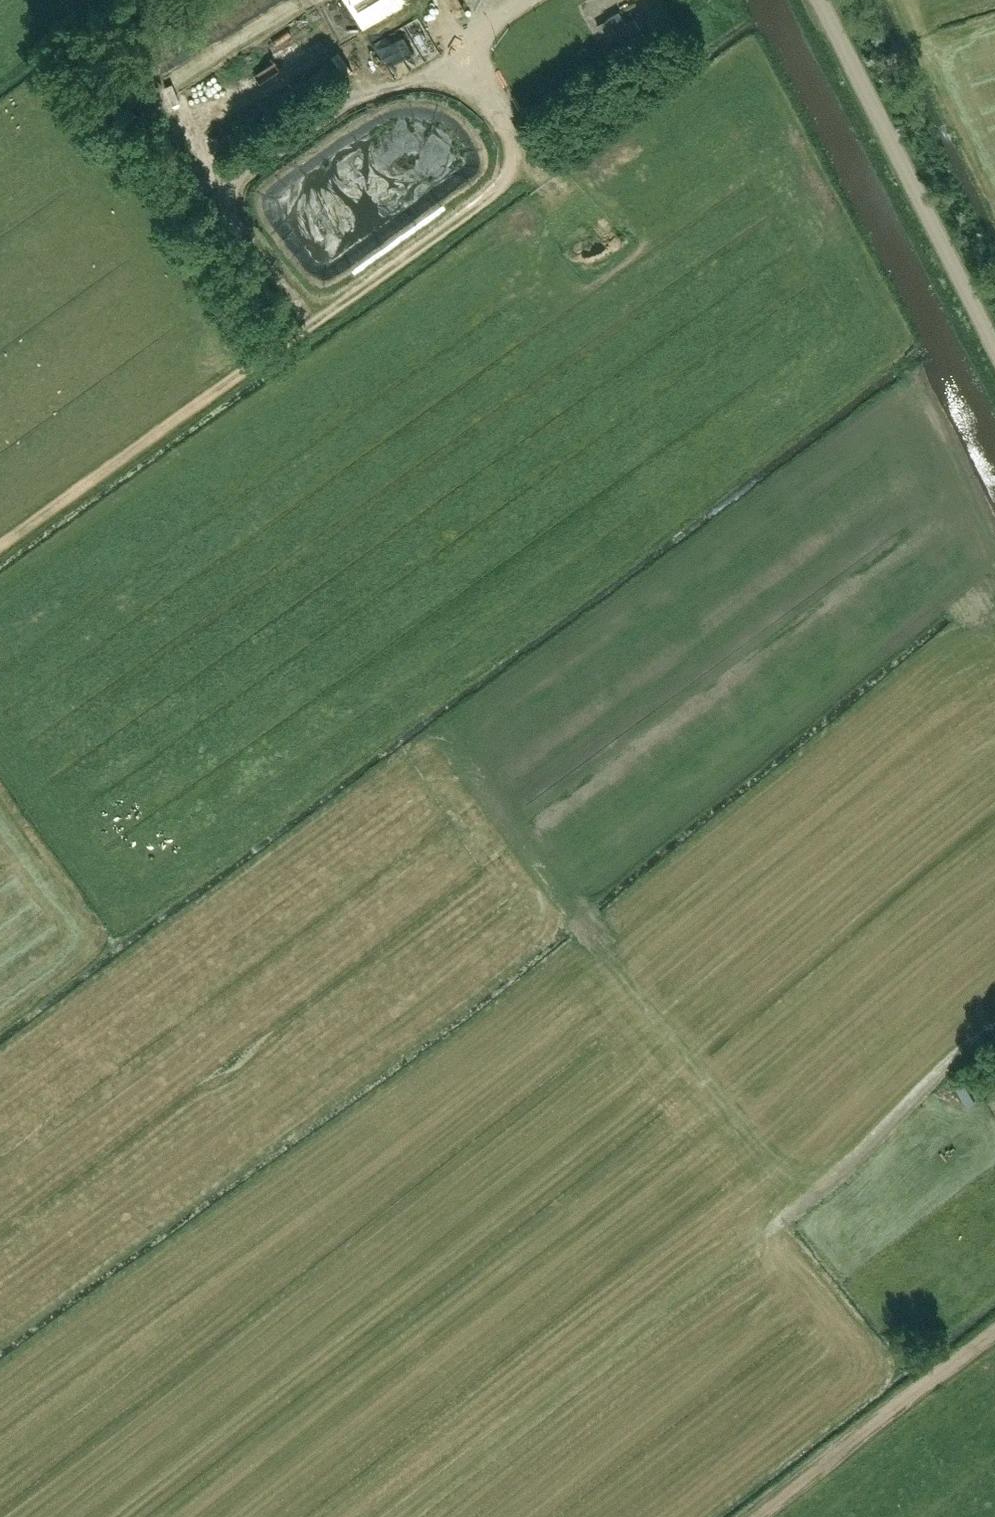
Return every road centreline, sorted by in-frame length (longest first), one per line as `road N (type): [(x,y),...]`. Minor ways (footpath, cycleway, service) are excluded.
road 1 (unclassified): [(994,357),(819,0)]

